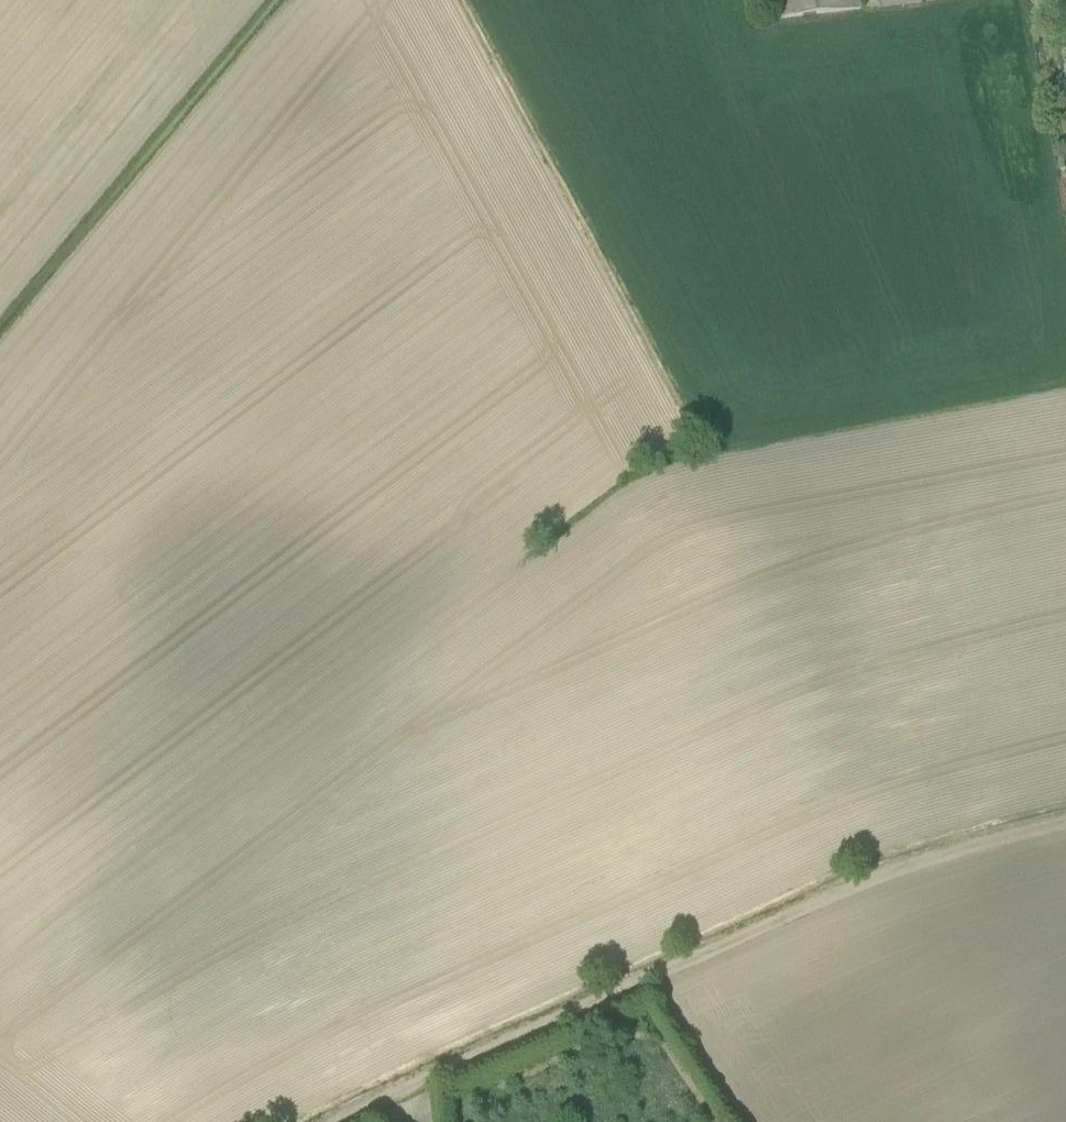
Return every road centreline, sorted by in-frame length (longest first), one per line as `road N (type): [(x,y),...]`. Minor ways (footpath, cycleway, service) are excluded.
road 1 (track): [(353,1121),(844,893),(975,848),(1065,829)]

